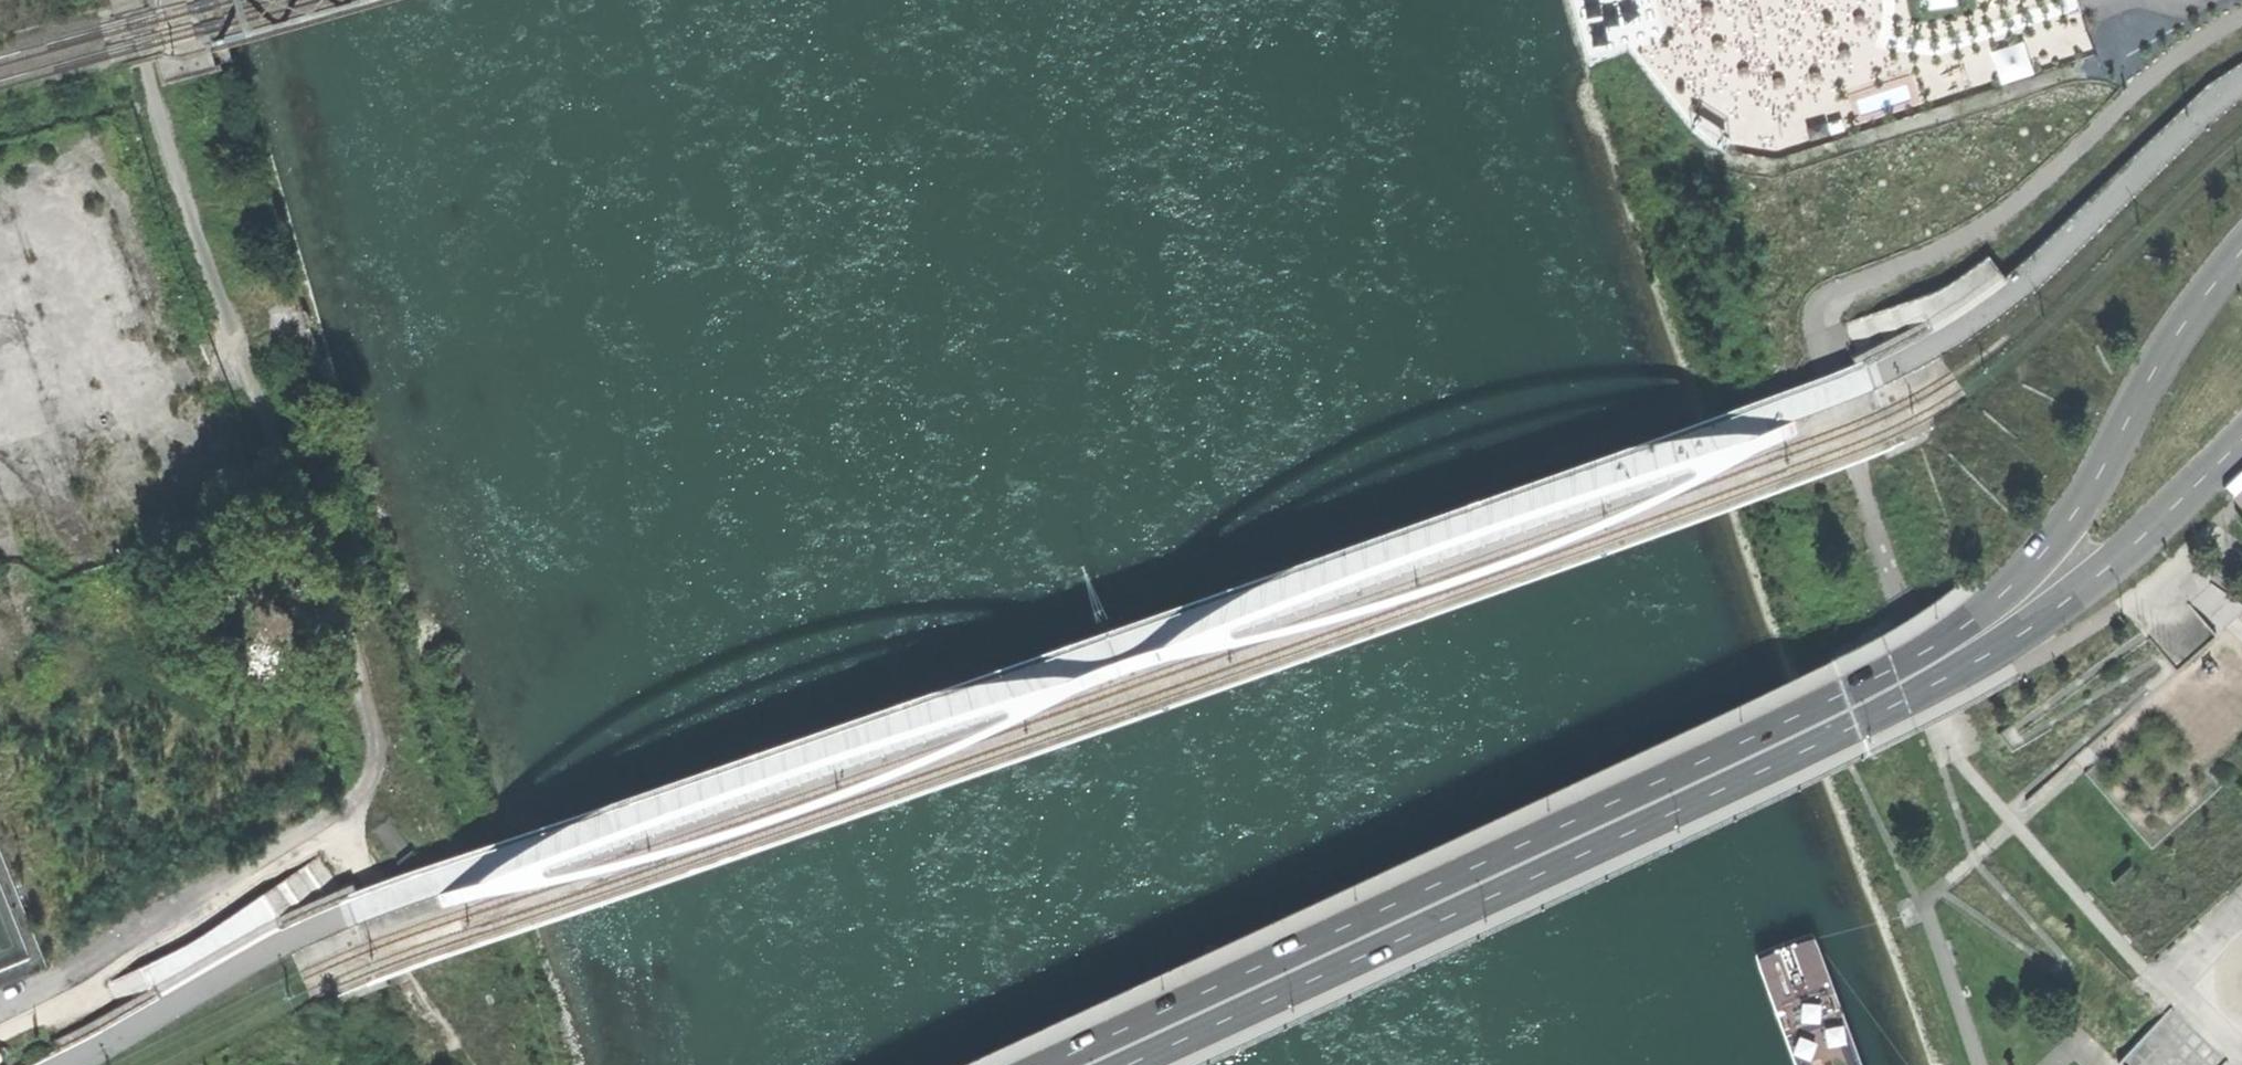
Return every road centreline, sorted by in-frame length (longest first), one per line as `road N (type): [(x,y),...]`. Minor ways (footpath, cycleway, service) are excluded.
road 1 (primary): [(1066,1064),(1991,628)]
road 2 (primary): [(2241,248),(2183,321),(2089,494),(1991,628)]
road 3 (primary): [(1991,628),(2102,574),(2241,440)]

